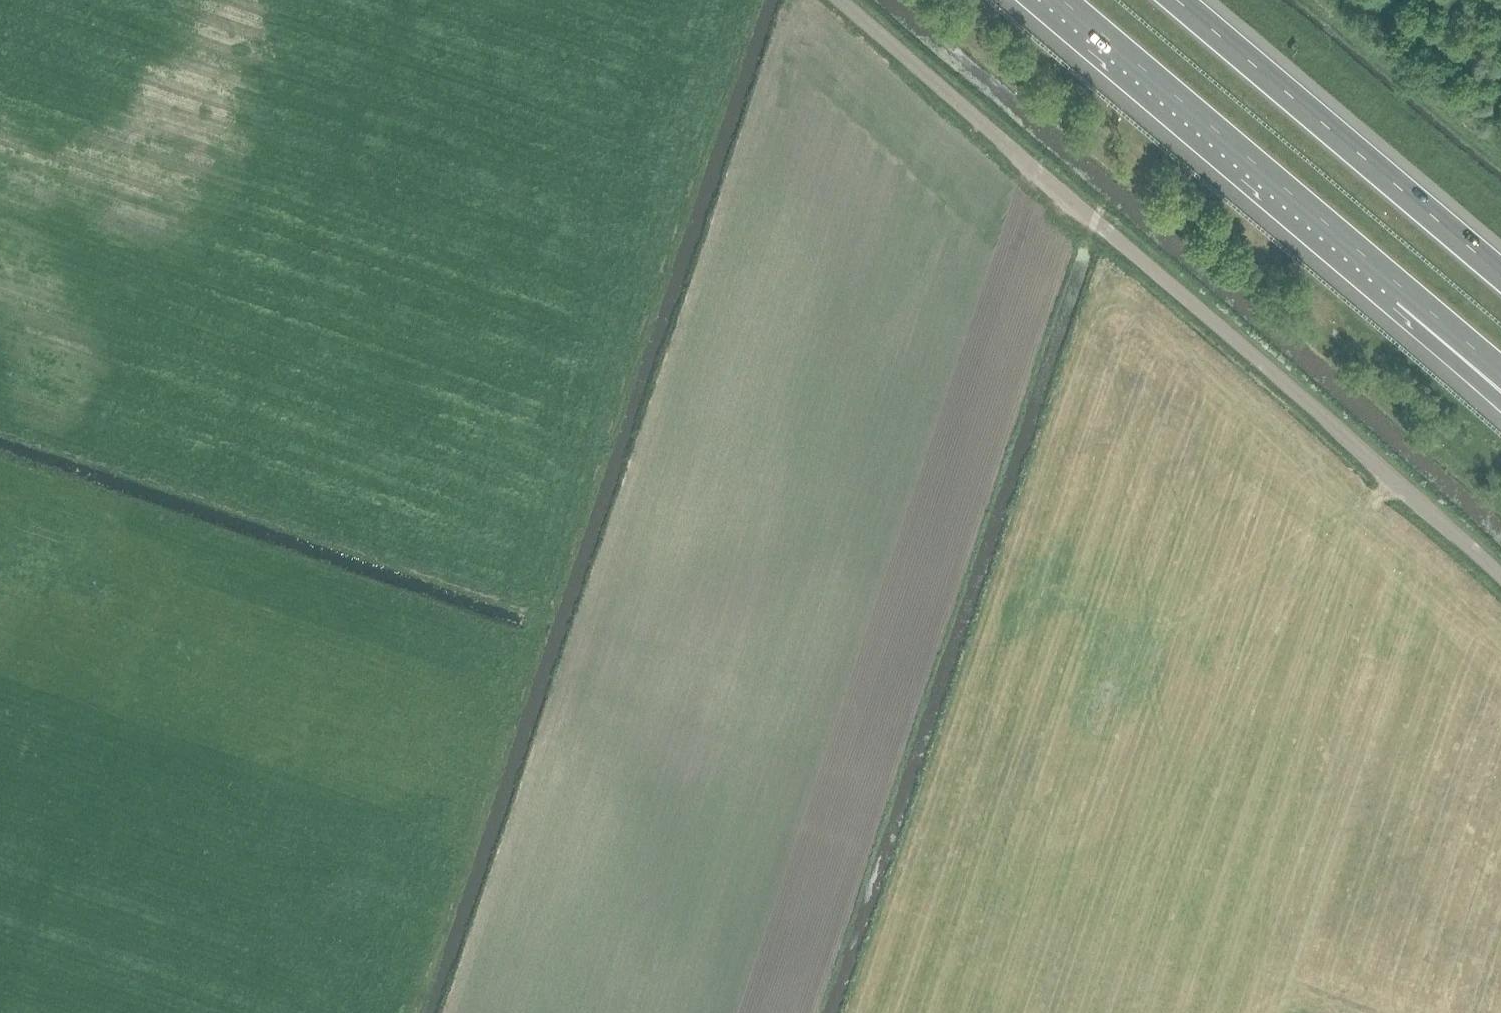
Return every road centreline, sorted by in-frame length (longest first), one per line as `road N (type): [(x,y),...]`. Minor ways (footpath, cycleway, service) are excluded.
road 1 (unclassified): [(1500,588),(1340,429),(842,0)]
road 2 (motorway): [(1061,0),(1417,301)]
road 3 (motorway): [(1500,274),(1185,0)]
road 4 (motorway): [(1417,301),(1500,392)]

